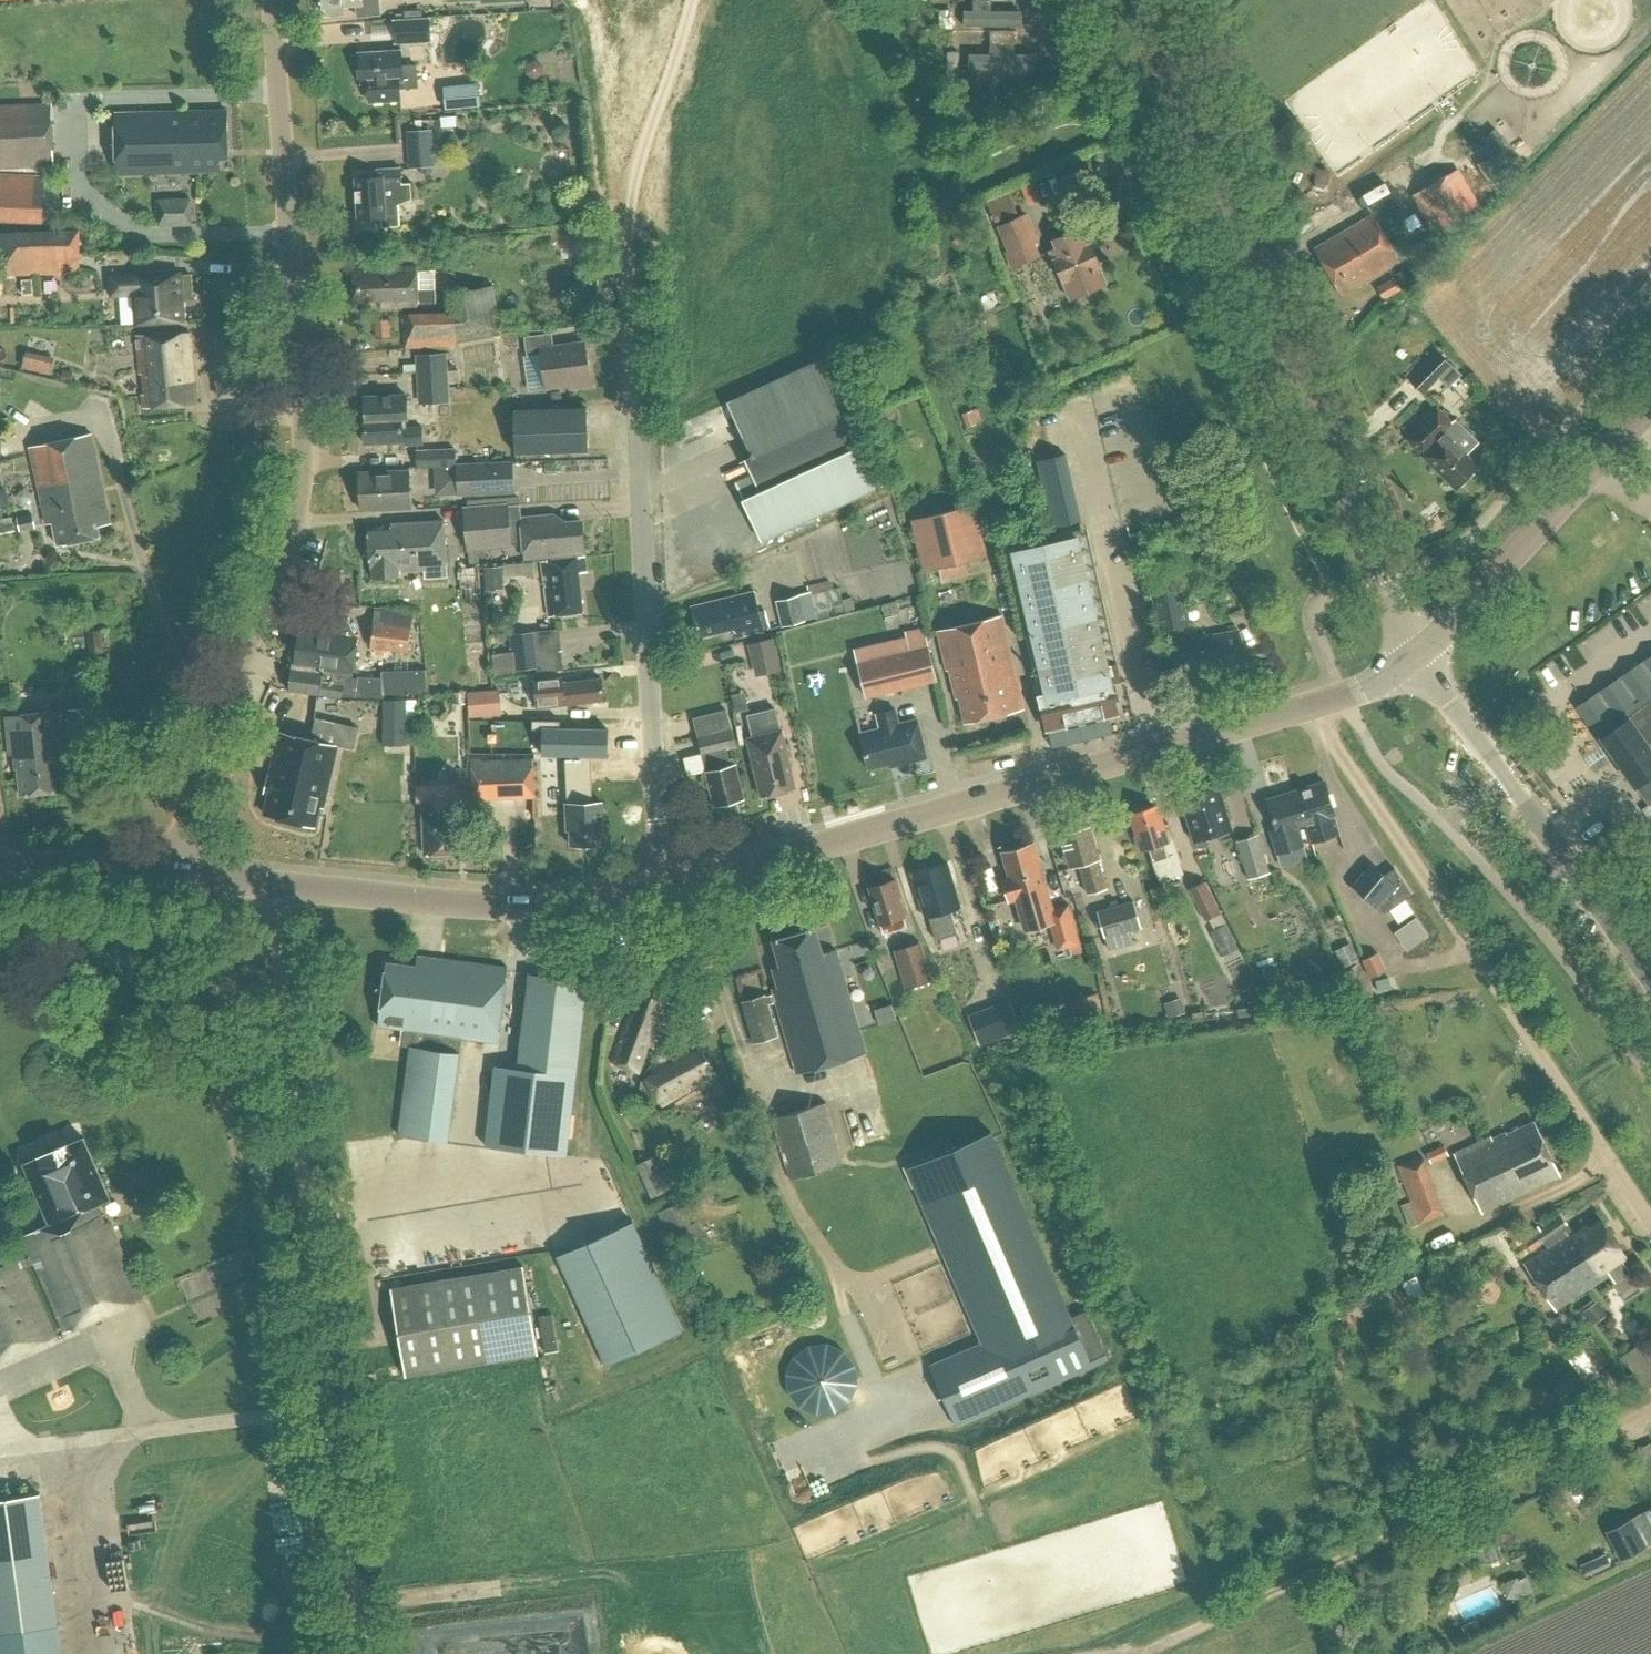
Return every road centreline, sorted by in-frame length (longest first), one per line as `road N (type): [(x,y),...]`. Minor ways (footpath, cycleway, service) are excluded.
road 1 (residential): [(665,886),(625,188),(695,0)]
road 2 (residential): [(274,0),(307,449),(272,597),(186,804),(178,875)]
road 3 (tertiary): [(665,886),(1347,693),(1415,656)]
road 4 (unclassified): [(359,1653),(271,884)]
road 5 (tertiary): [(1415,656),(1154,0)]
road 6 (track): [(1320,701),(1356,780),(1650,1220)]
road 7 (track): [(1136,1653),(1650,1405)]
road 8 (tertiary): [(1650,977),(1415,656)]
road 9 (tertiary): [(665,886),(549,904),(271,884)]
road 10 (tertiary): [(1415,656),(1467,611),(1650,403)]
road 11 (tertiary): [(0,867),(178,875)]

